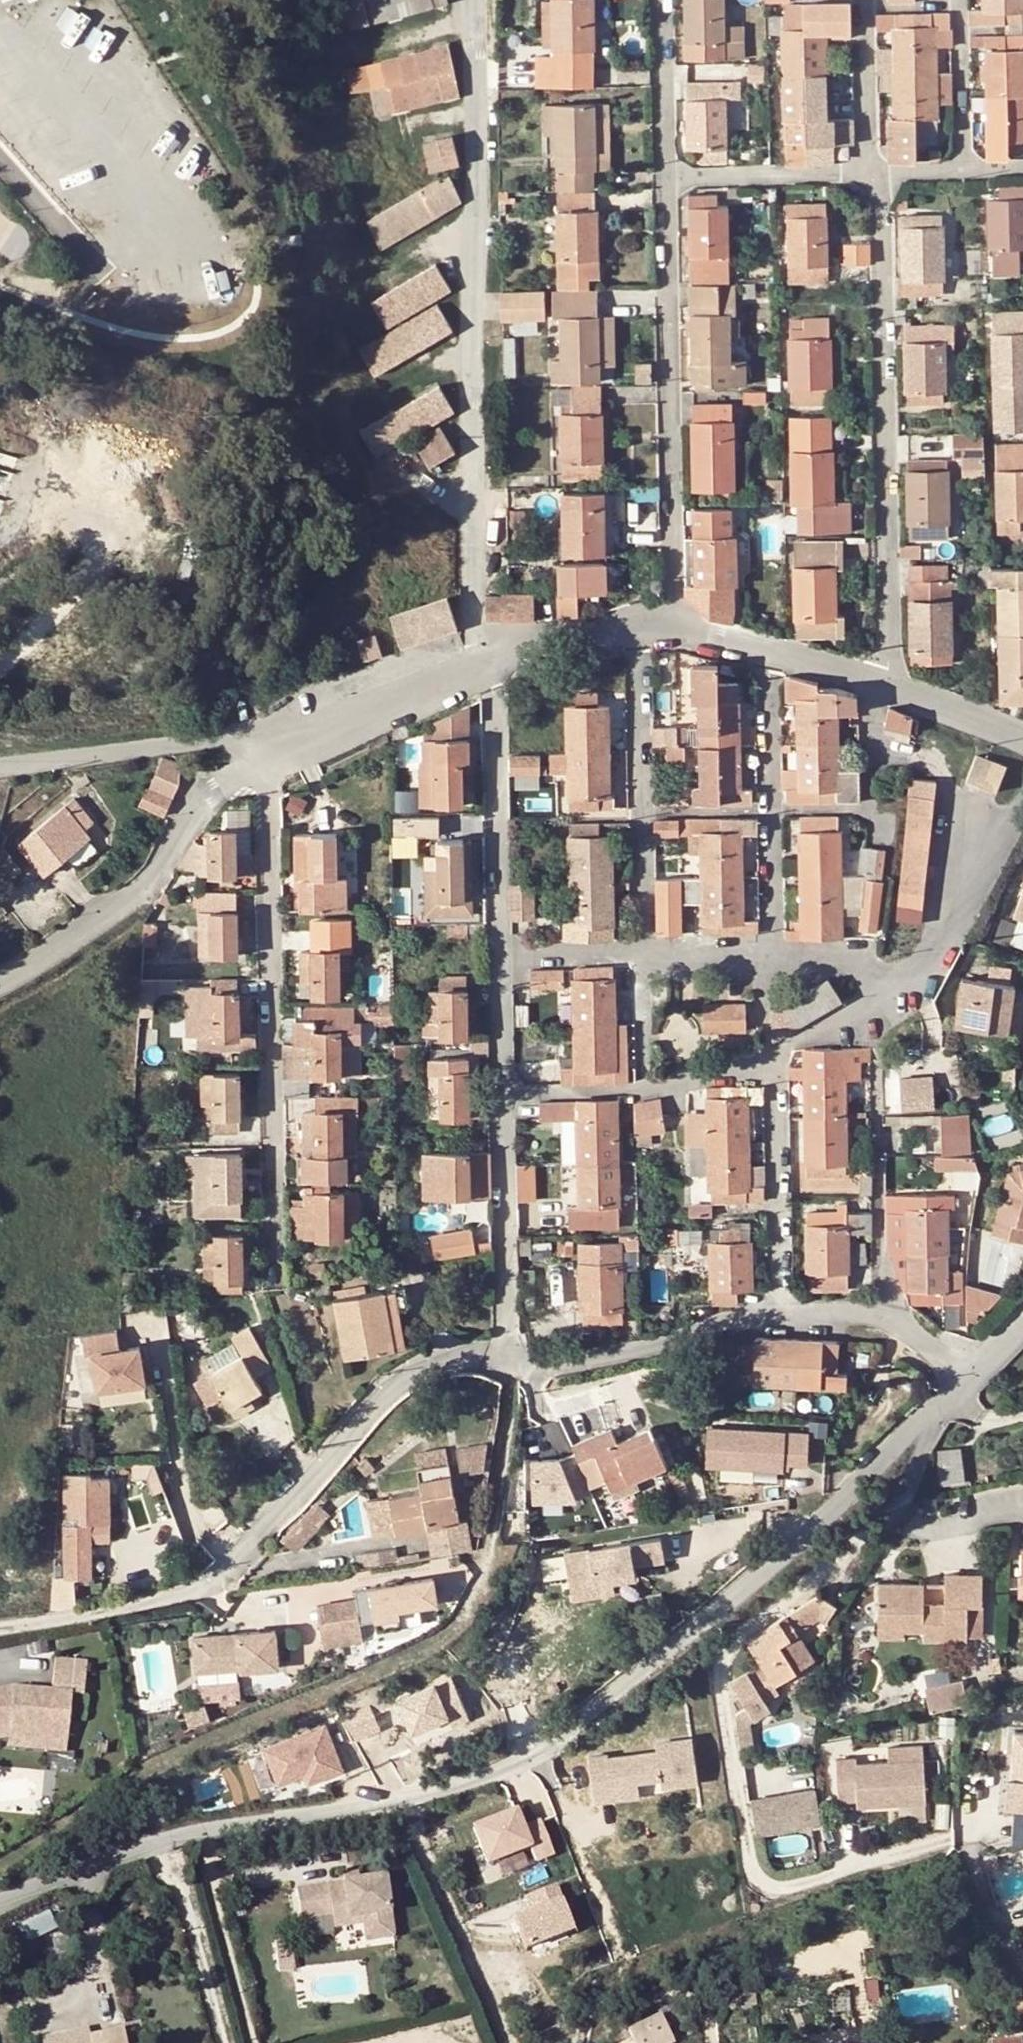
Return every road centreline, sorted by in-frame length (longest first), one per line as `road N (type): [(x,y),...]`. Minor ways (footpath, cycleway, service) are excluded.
road 1 (residential): [(0,1901),(132,1846),(473,1788),(533,1765),(741,1592),(962,1378)]
road 2 (residential): [(475,0),(474,610),(489,663)]
road 3 (residential): [(0,1626),(196,1592),(383,1389),(433,1360),(504,1363)]
road 4 (residential): [(871,171),(889,692)]
road 5 (residential): [(271,1262),(267,756)]
road 6 (residential): [(666,178),(684,624)]
road 7 (residential): [(0,980),(53,954),(144,888),(209,797),(267,756)]
road 8 (residential): [(641,953),(636,624)]
road 9 (residential): [(772,954),(769,652)]
road 10 (residential): [(498,956),(489,663)]
road 11 (residential): [(504,1363),(526,1368),(634,1348),(778,1306)]
road 12 (unclassified): [(0,765),(238,738),(267,756)]
road 13 (residential): [(504,1363),(499,1092)]
road 14 (residential): [(499,1092),(608,1092),(767,1062)]
road 15 (residential): [(778,1306),(777,1090),(767,1062)]
road 16 (track): [(0,664),(95,573),(127,464)]
road 17 (residential): [(267,756),(489,663)]
road 18 (residential): [(666,178),(871,171)]
road 19 (residential): [(778,1306),(864,1315),(905,1330),(962,1378)]
road 20 (residential): [(894,990),(931,953),(983,822)]
road 21 (residential): [(664,0),(666,178)]
road 22 (residential): [(865,0),(871,171)]
road 23 (residential): [(959,0),(965,164)]
road 24 (residential): [(489,663),(636,624)]
road 25 (residential): [(767,1062),(867,1014),(894,990)]
road 26 (residential): [(498,956),(641,953)]
road 27 (residential): [(889,692),(1022,736)]
road 28 (residential): [(499,1092),(498,956)]
road 29 (residential): [(772,954),(852,955),(894,990)]
road 30 (residential): [(641,953),(772,954)]
road 31 (residential): [(769,652),(889,692)]

